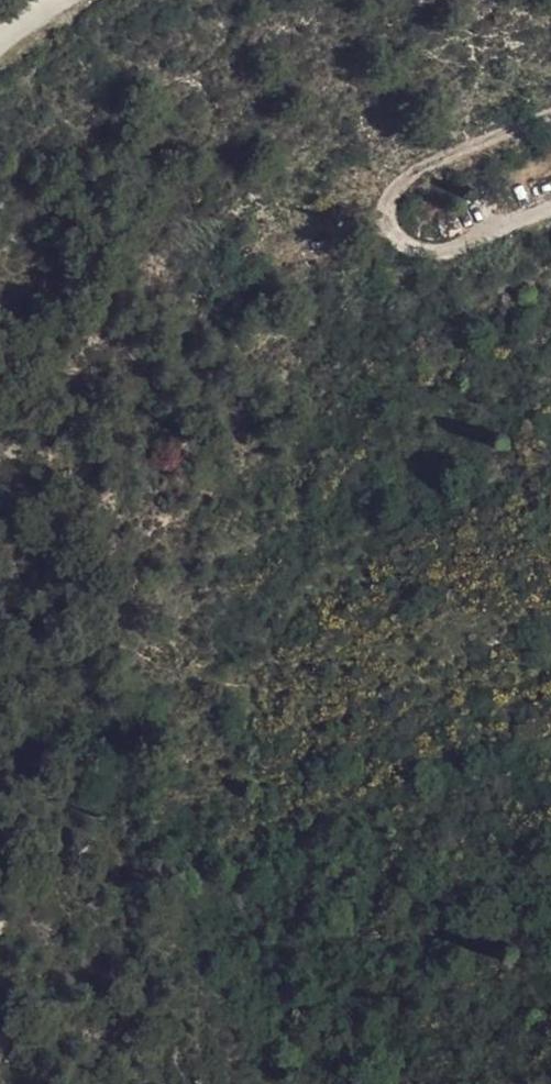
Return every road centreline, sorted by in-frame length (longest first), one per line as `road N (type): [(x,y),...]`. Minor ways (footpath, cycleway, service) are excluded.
road 1 (track): [(550,115),(424,167),(393,187),(383,215),(394,235),(444,250),(550,214)]

